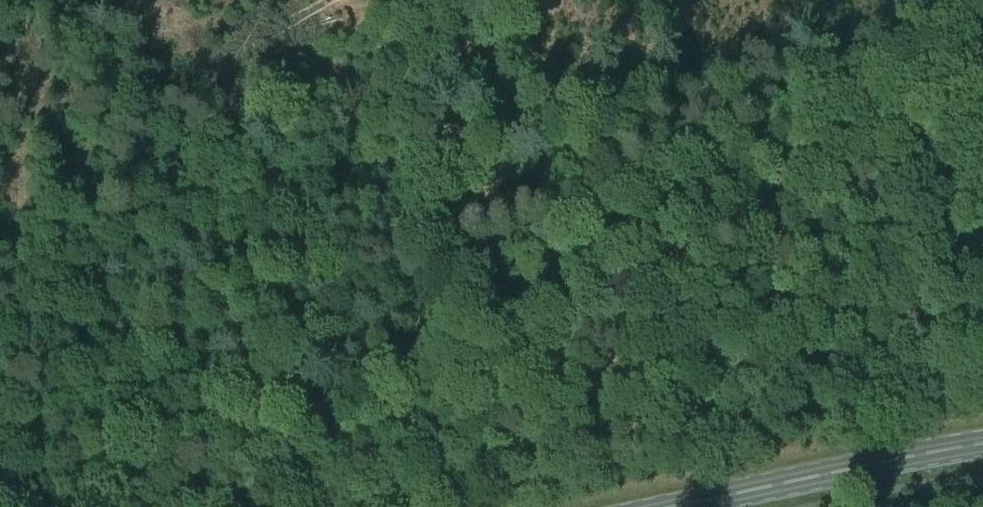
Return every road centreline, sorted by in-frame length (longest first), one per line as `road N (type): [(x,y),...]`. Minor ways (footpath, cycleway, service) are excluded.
road 1 (track): [(392,0),(500,506)]
road 2 (primary): [(668,506),(982,443)]

